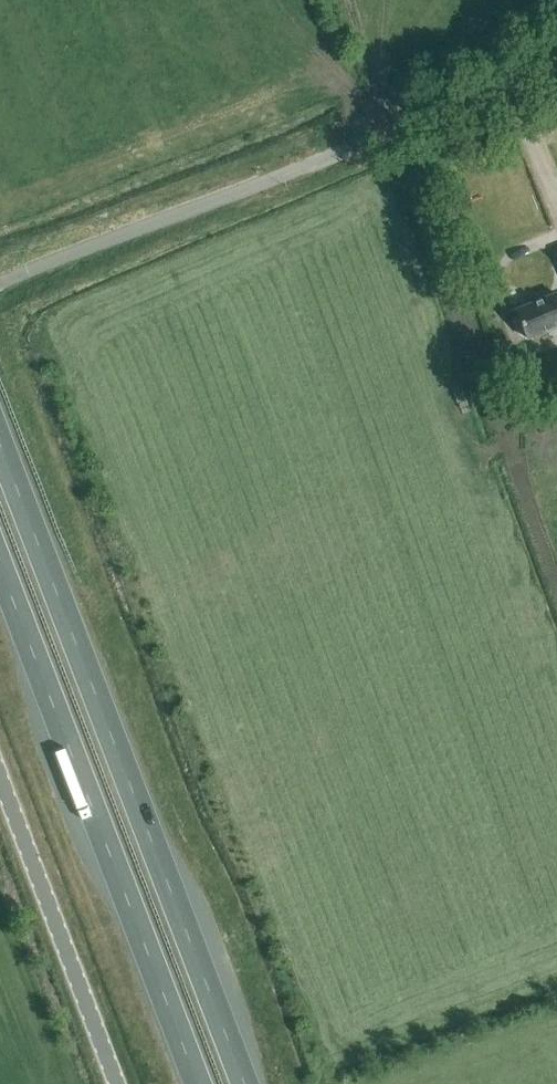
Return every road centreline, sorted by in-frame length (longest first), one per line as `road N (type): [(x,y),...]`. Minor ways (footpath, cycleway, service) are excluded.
road 1 (trunk): [(245,1083),(0,449)]
road 2 (trunk): [(0,569),(198,1083)]
road 3 (unclassified): [(118,1083),(0,776)]
road 4 (unclassified): [(345,151),(556,63)]

